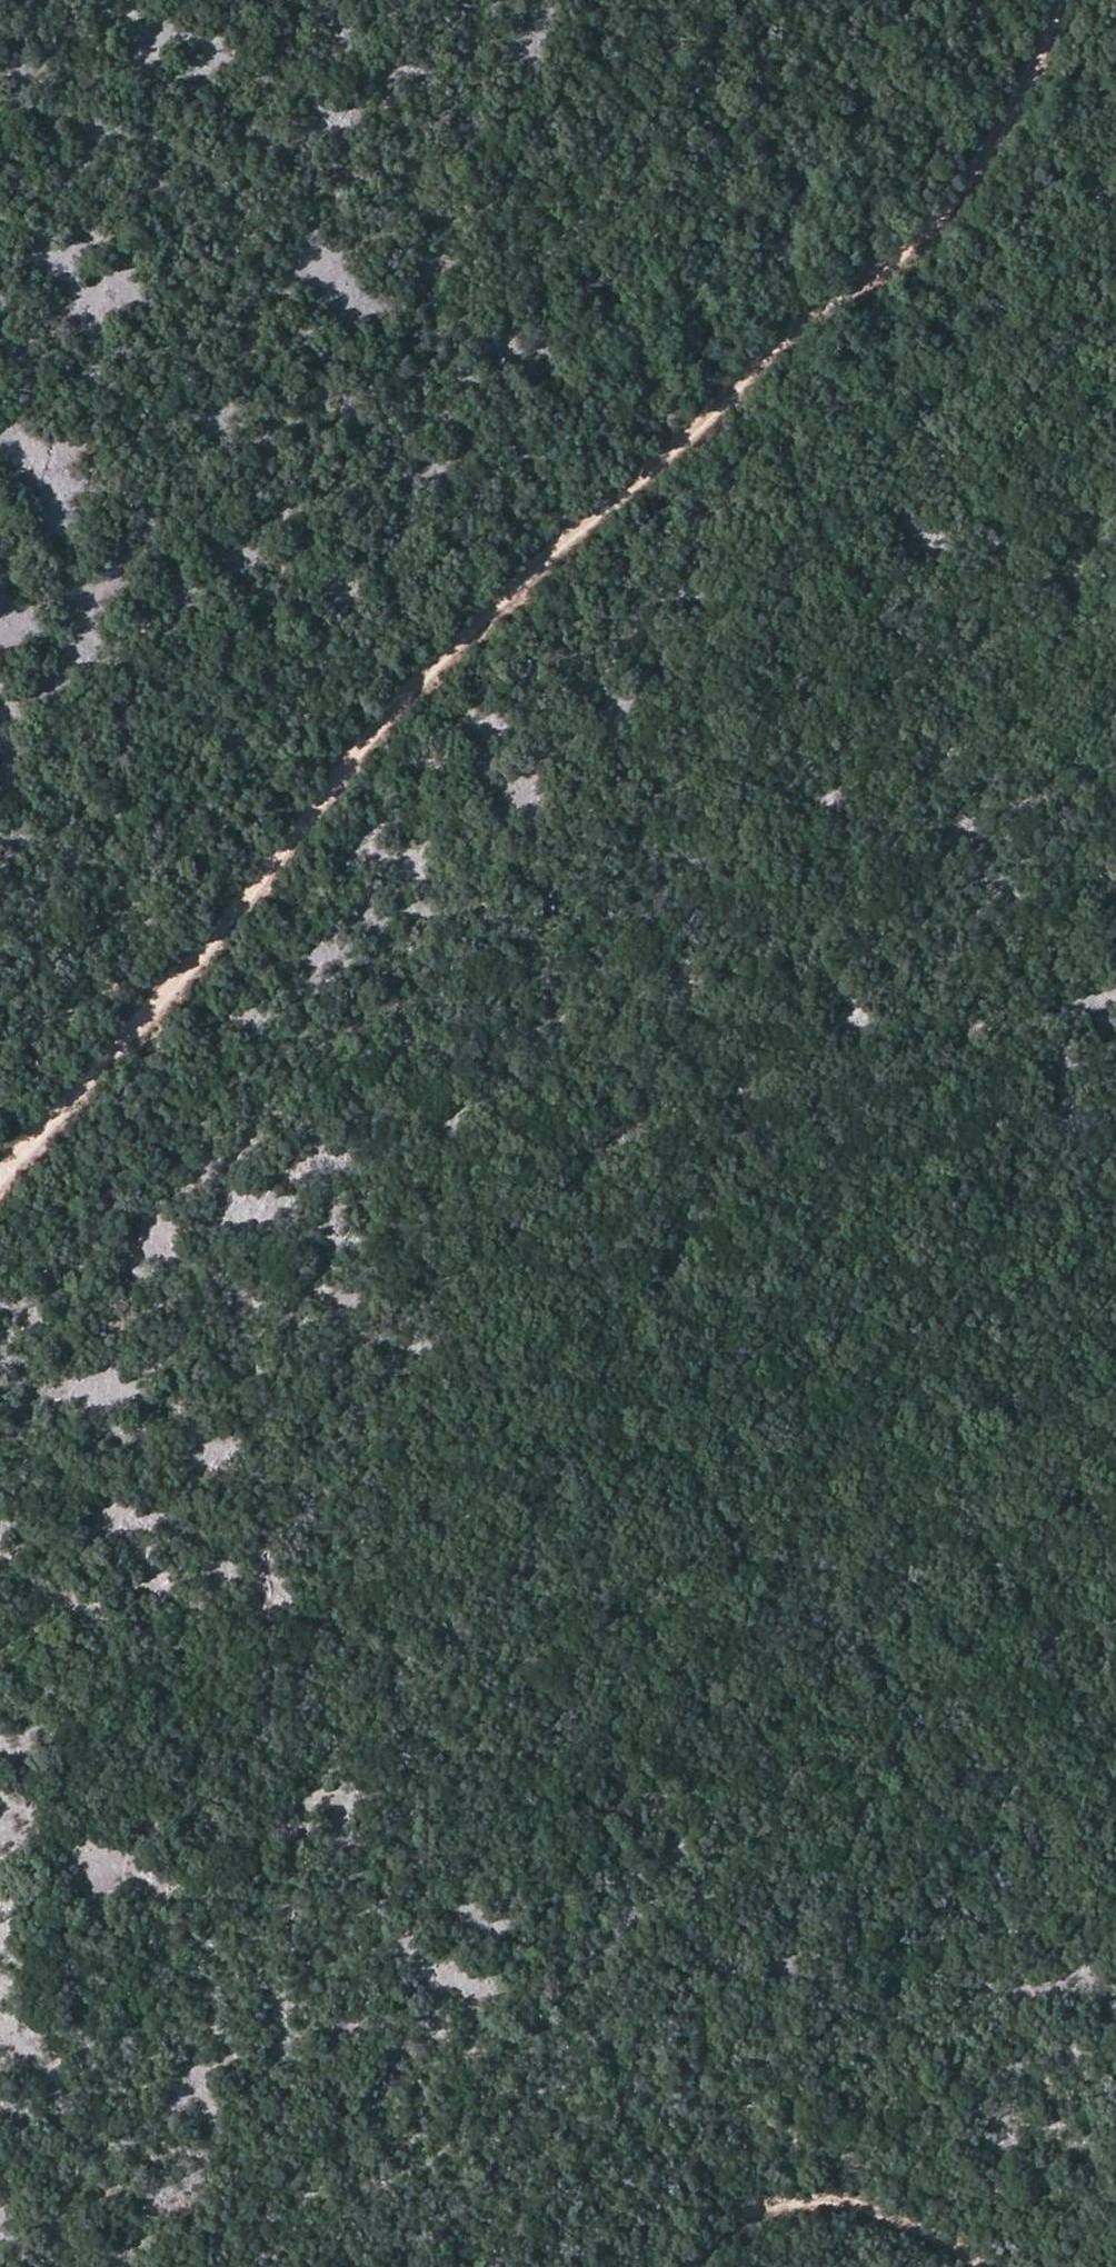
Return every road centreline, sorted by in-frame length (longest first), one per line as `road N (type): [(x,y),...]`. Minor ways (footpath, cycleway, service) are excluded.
road 1 (track): [(1041,0),(991,145),(892,270),(802,314),(445,648),(0,1173)]
road 2 (track): [(681,2266),(792,2204),(917,2226),(985,2266)]

